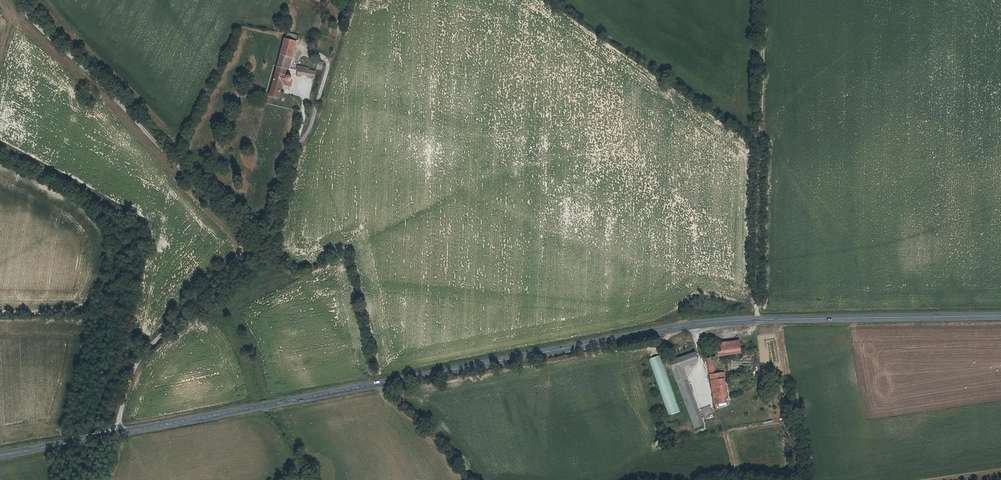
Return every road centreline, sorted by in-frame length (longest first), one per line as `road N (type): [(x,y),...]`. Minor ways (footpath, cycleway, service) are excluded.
road 1 (secondary): [(119,433),(709,323),(1000,315)]
road 2 (unclassified): [(17,0),(240,239),(236,258),(126,380),(119,433)]
road 3 (secondary): [(0,455),(119,433)]

